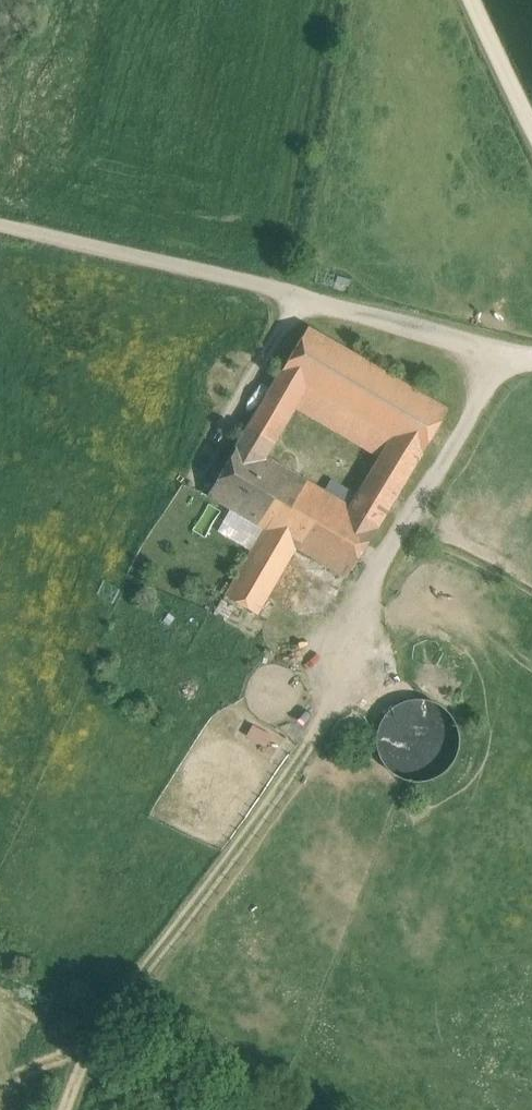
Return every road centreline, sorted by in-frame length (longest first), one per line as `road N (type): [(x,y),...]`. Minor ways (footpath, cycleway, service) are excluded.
road 1 (track): [(515,342),(471,444),(445,481),(409,508),(372,578),(336,709),(115,1017),(67,1109)]
road 2 (track): [(0,227),(531,346)]
road 3 (track): [(531,567),(409,508)]
road 4 (track): [(478,0),(531,115)]

